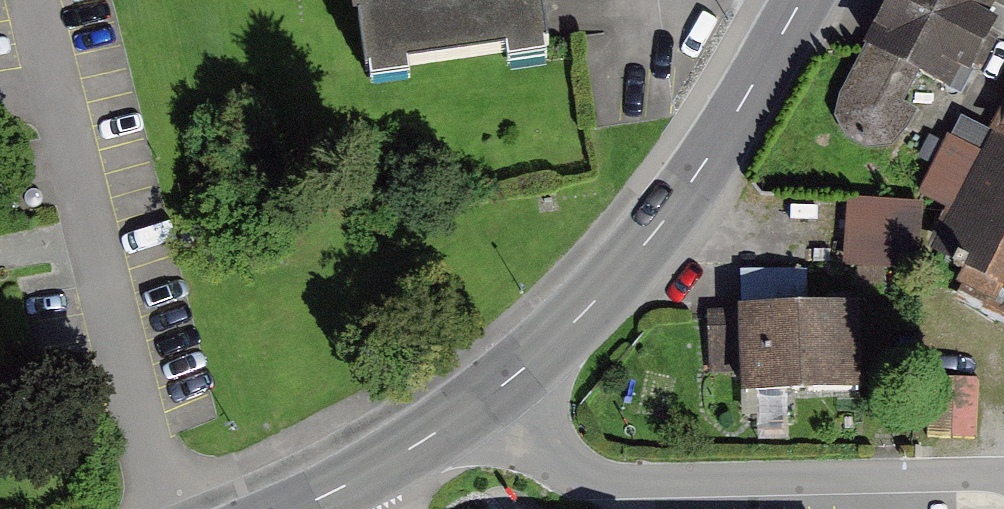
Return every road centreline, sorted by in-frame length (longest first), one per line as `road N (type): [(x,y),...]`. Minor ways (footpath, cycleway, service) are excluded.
road 1 (residential): [(500,389),(558,463),(618,483),(1003,478)]
road 2 (residential): [(33,0),(164,508)]
road 3 (primary): [(500,389),(657,231),(798,7)]
road 4 (primary): [(295,508),(408,450),(500,389)]

